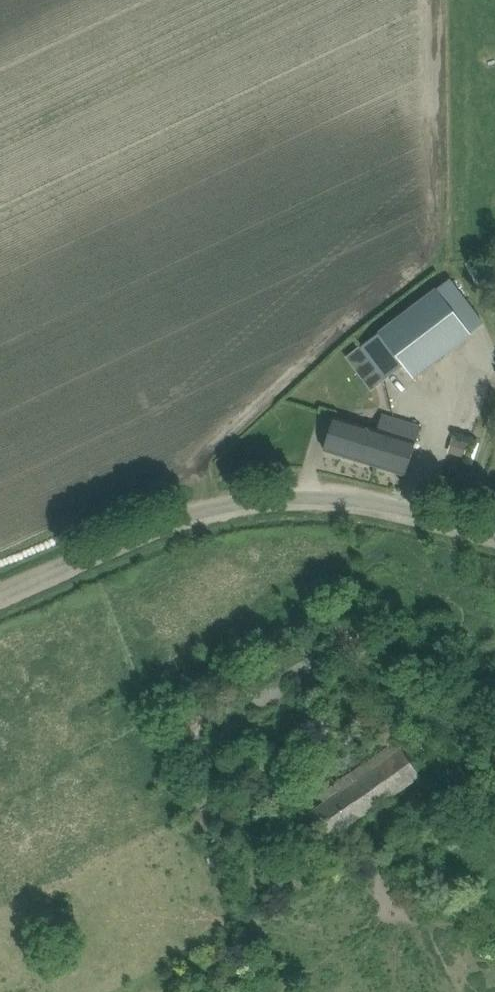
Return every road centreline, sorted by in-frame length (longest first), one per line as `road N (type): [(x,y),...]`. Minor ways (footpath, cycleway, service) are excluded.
road 1 (unclassified): [(0,601),(214,509),(300,495),(364,499),(494,535)]

